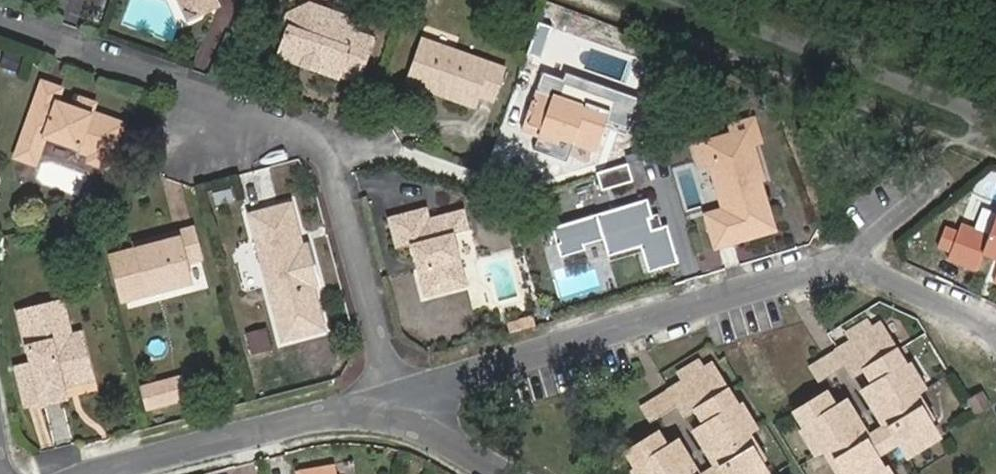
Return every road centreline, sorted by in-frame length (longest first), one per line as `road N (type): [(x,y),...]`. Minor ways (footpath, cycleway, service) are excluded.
road 1 (residential): [(995,323),(987,312),(829,274),(390,401)]
road 2 (residential): [(0,16),(327,146),(390,401)]
road 3 (residential): [(144,473),(390,401)]
road 4 (residential): [(390,401),(497,473)]

